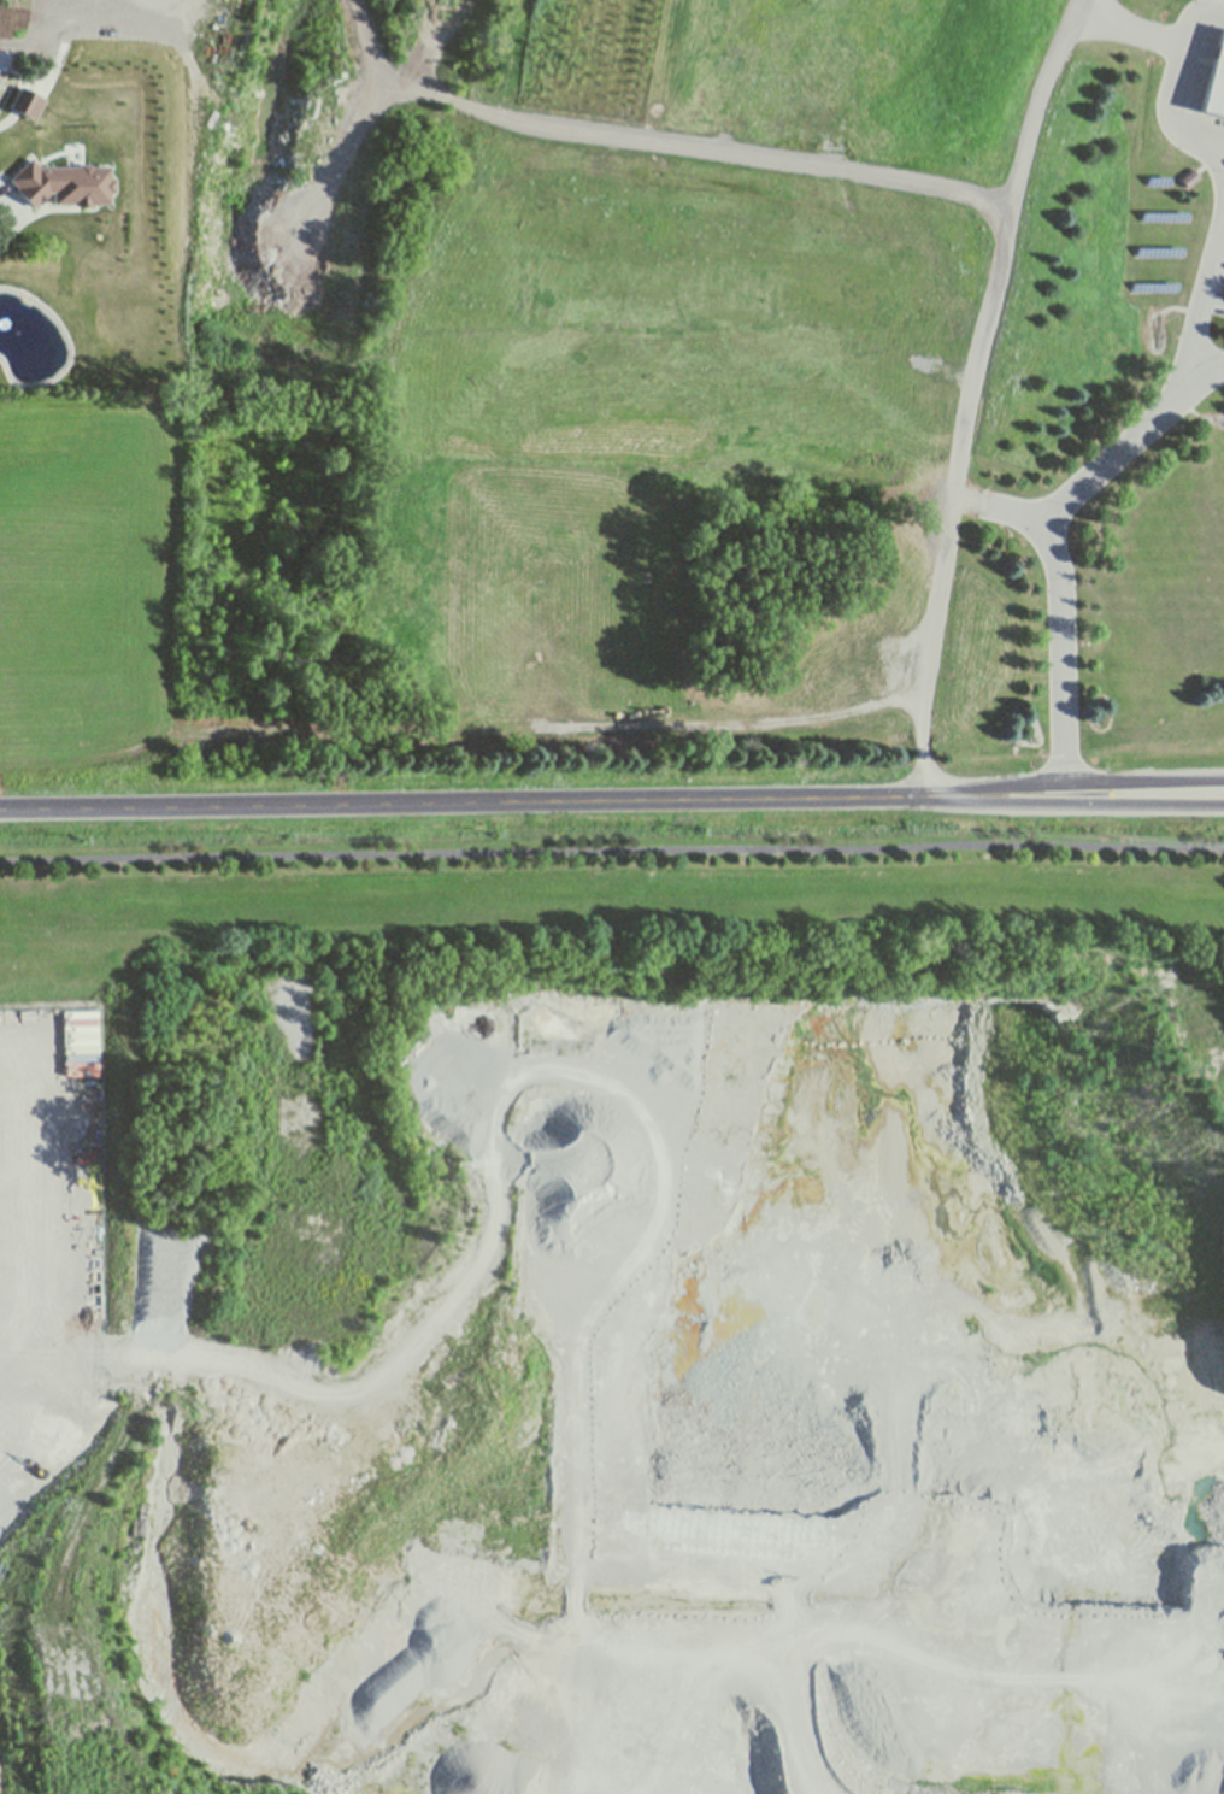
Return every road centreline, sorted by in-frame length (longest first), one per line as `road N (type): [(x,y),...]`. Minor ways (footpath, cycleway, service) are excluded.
road 1 (tertiary): [(1066,792),(0,807)]
road 2 (residential): [(1066,792),(1061,581),(1051,524),(1195,384),(1223,370)]
road 3 (tertiary): [(1066,792),(1107,801),(1223,801)]
road 4 (tertiary): [(1223,780),(1066,792)]

